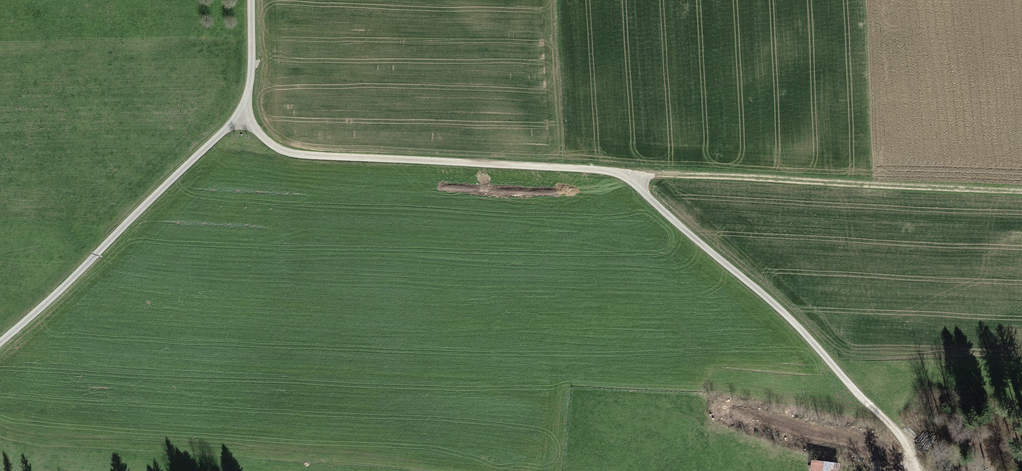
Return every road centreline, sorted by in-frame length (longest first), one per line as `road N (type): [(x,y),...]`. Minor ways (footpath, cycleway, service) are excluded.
road 1 (track): [(920,470),(898,434),(776,310),(625,176),(294,154),(265,139),(240,112)]
road 2 (track): [(1021,191),(625,176)]
road 3 (track): [(0,343),(240,112)]

